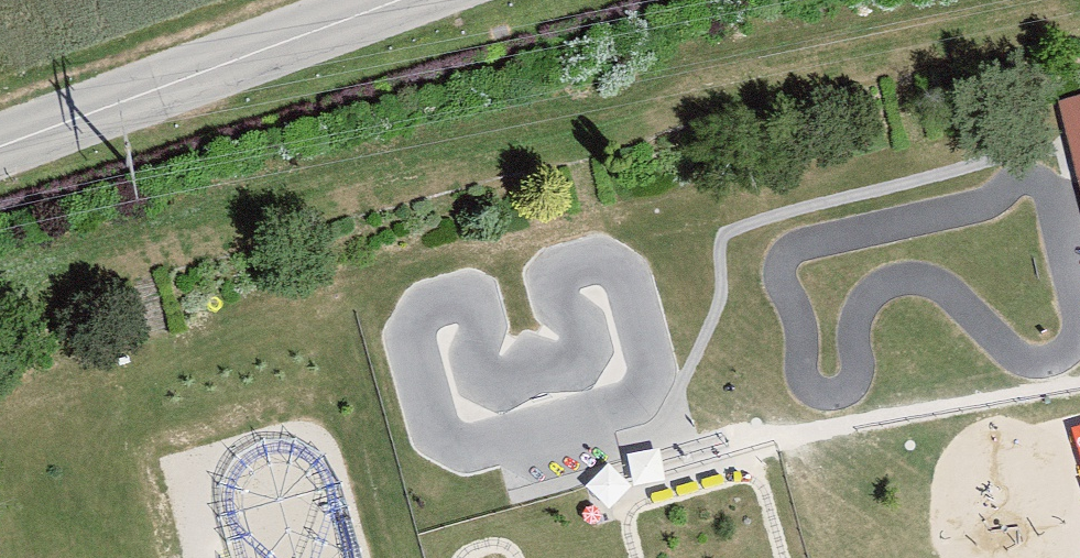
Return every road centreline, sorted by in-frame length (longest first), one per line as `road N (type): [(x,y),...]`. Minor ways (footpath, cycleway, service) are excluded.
road 1 (track): [(1078,0),(1038,21),(706,103),(647,141),(556,166),(373,196),(297,226),(0,305)]
road 2 (track): [(1062,259),(1049,192),(1023,182),(985,212),(808,253),(781,284),(798,332),(805,392),(822,401),(845,398),(854,386),(863,310),(888,290),(939,292),(1020,364),(1071,358),(1079,335)]
road 3 (tertiary): [(0,146),(403,0)]

